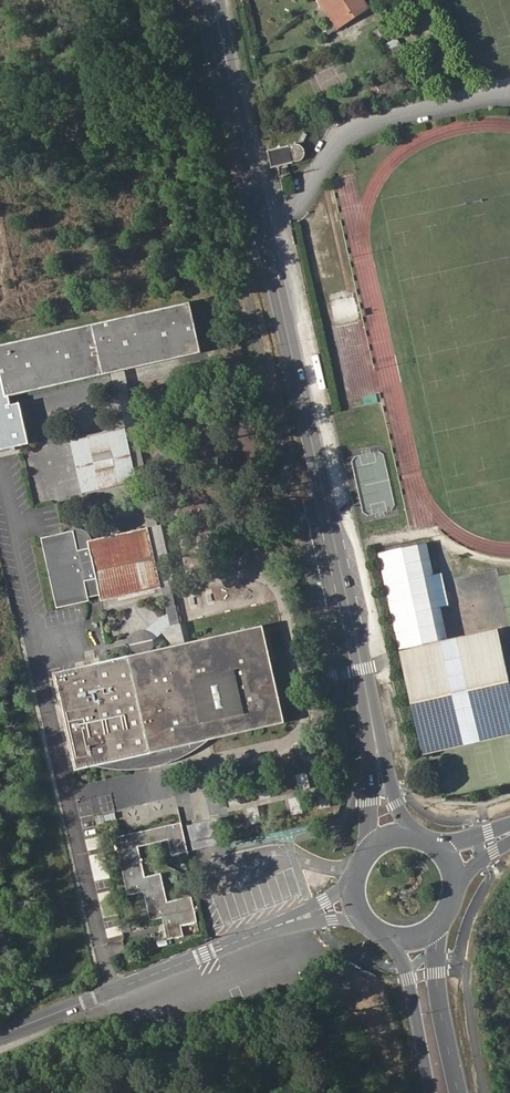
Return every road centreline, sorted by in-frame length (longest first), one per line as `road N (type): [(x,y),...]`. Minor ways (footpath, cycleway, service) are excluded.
road 1 (secondary): [(271,264),(367,694)]
road 2 (tertiary): [(357,899),(0,1033)]
road 3 (secondary): [(271,264),(219,0)]
road 4 (tertiary): [(199,0),(256,218)]
road 5 (secondary): [(207,0),(256,218)]
road 6 (secondary): [(460,1092),(441,1006),(438,928)]
road 7 (secondary): [(367,694),(366,857)]
road 8 (secondary): [(391,936),(409,981),(431,1092)]
road 9 (secondary): [(419,838),(396,805),(367,694)]
road 10 (track): [(0,73),(15,85),(51,34),(97,0)]

